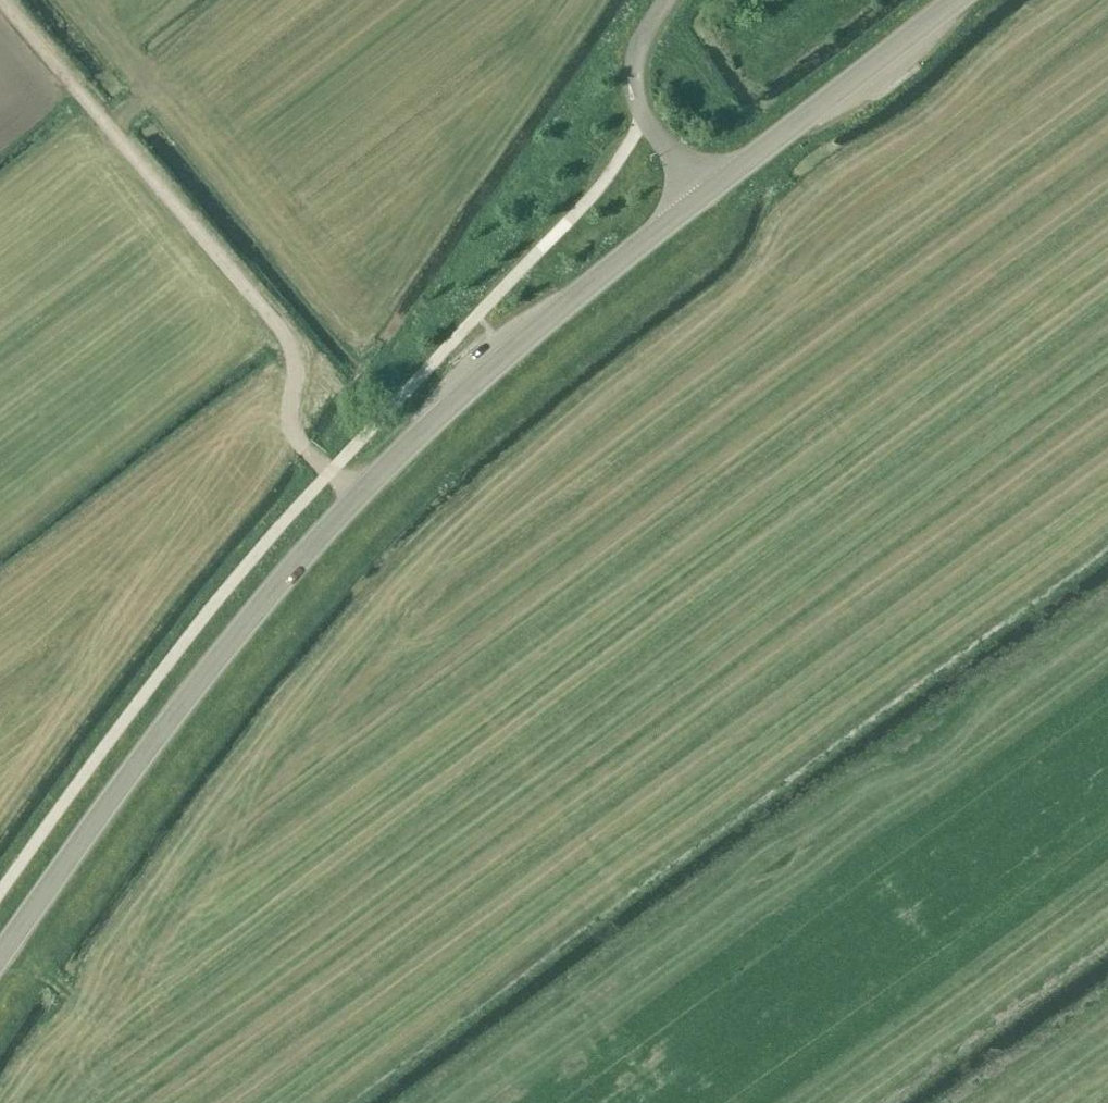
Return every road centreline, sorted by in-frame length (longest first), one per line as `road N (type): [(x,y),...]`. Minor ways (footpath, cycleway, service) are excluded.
road 1 (secondary): [(0,955),(209,668),(342,512),(514,348),(705,194)]
road 2 (secondary): [(705,194),(956,0)]
road 3 (unclassified): [(705,194),(642,118),(634,90),(637,44),(666,0)]

